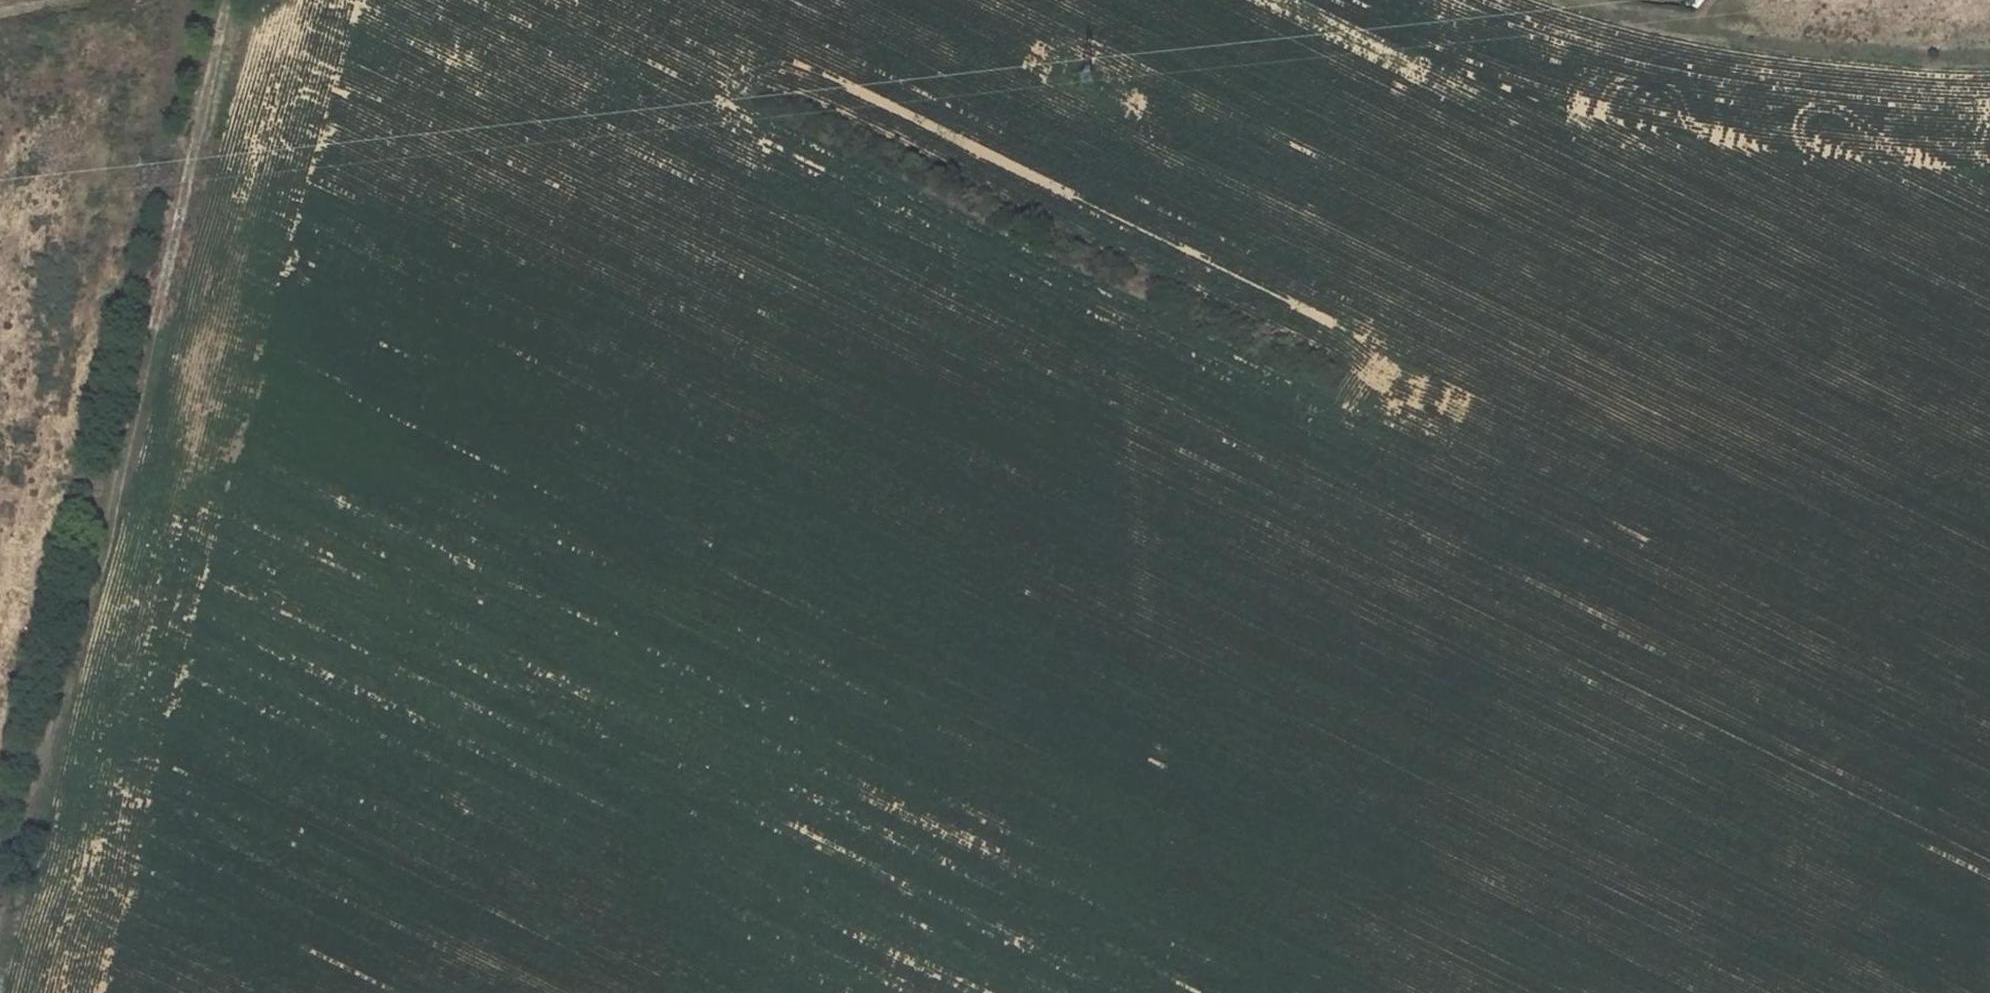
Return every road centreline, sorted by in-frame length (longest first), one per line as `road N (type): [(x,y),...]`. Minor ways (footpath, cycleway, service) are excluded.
road 1 (track): [(0,898),(220,0)]
road 2 (unclassified): [(1562,0),(1686,29)]

